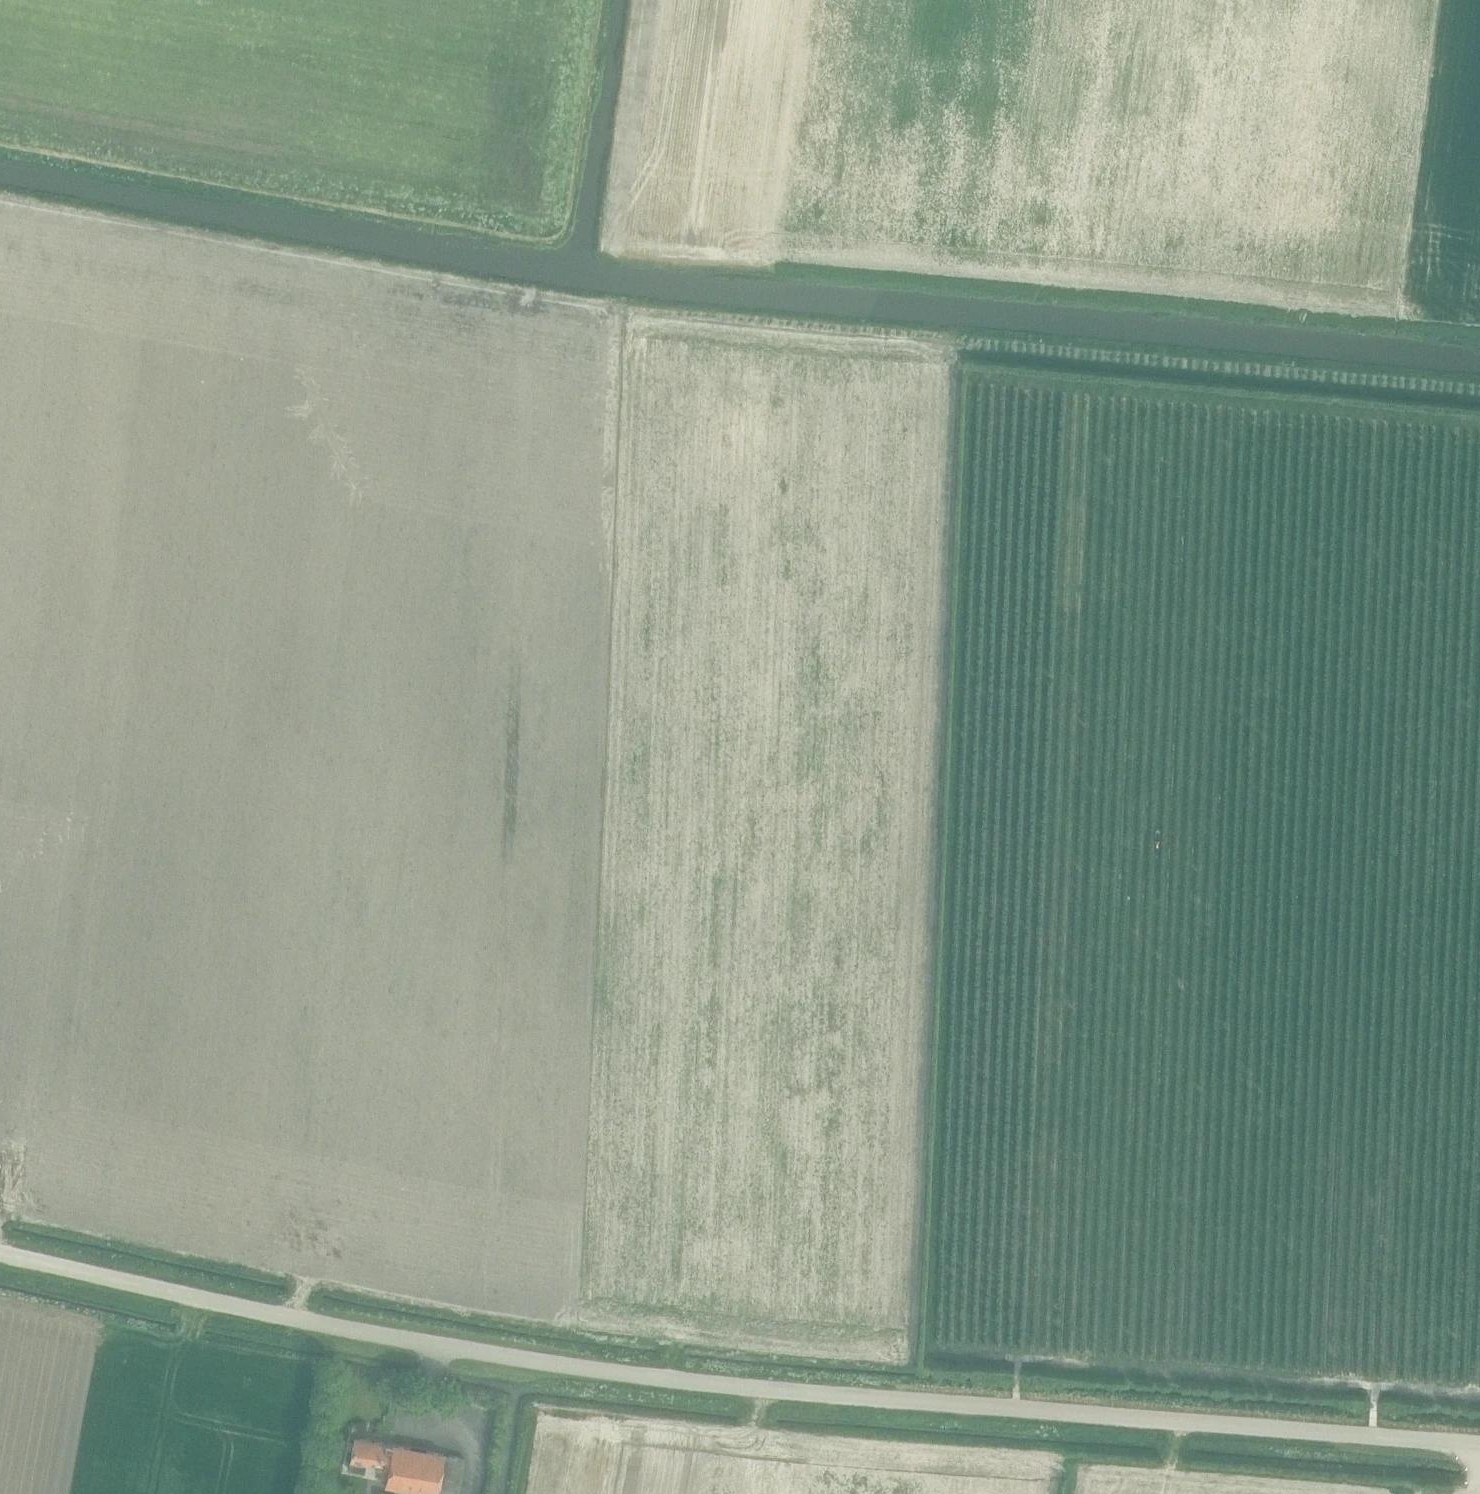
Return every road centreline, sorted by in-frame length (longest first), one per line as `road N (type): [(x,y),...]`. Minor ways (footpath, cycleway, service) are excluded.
road 1 (unclassified): [(1479,1449),(898,1413),(489,1356),(0,1258)]
road 2 (track): [(0,140),(534,237),(564,224),(595,0)]

